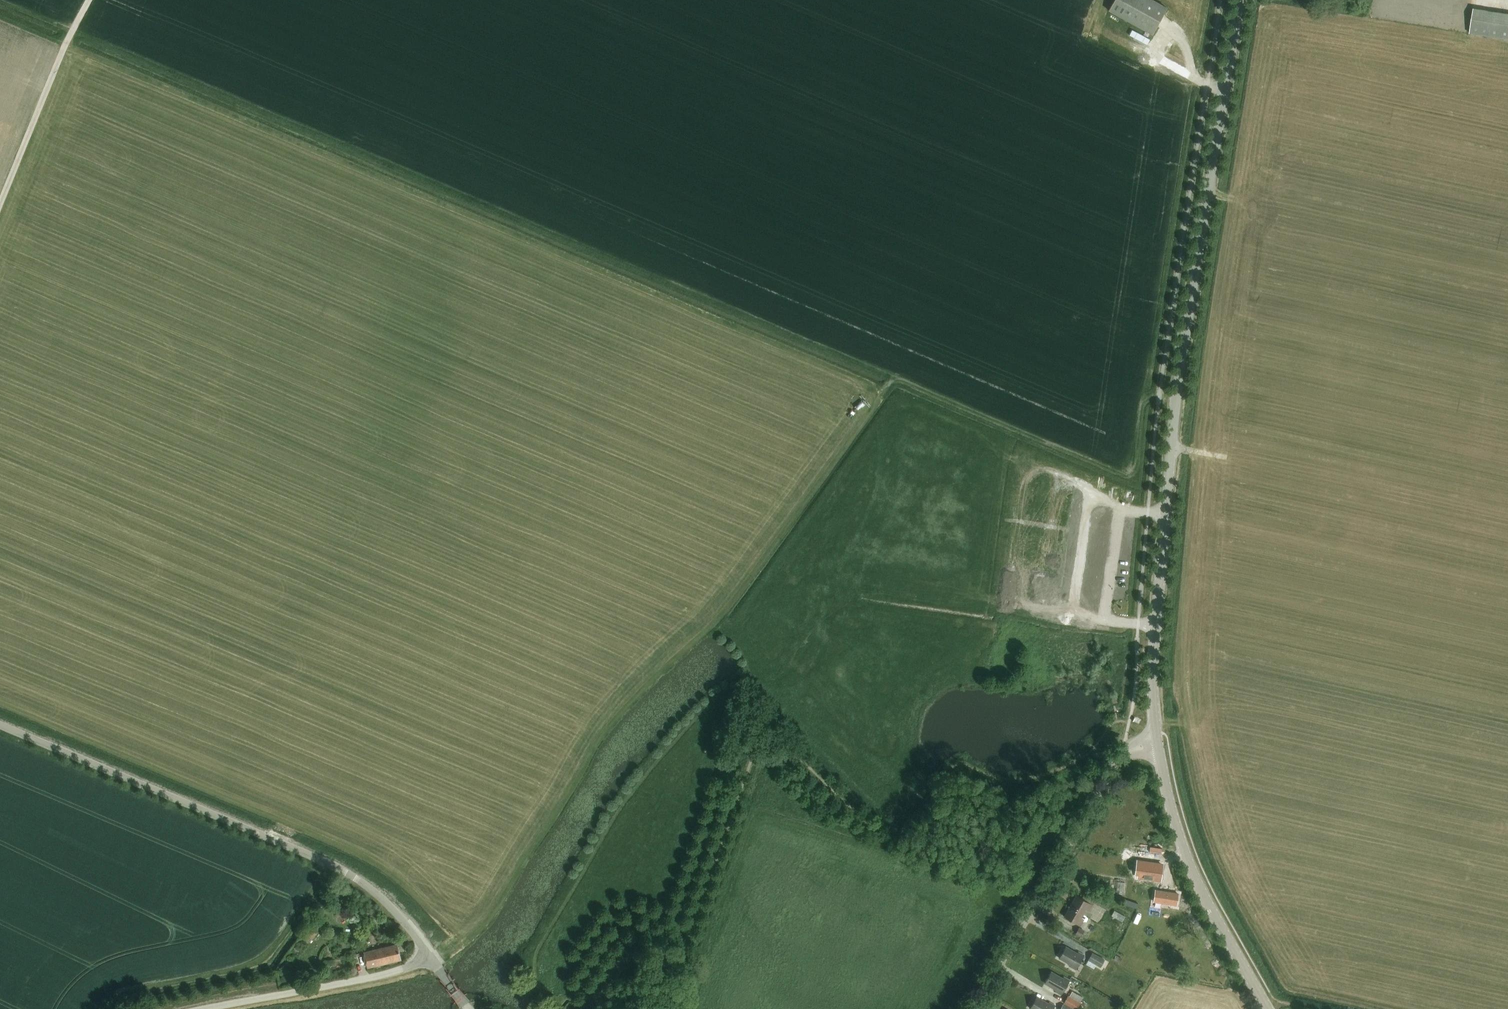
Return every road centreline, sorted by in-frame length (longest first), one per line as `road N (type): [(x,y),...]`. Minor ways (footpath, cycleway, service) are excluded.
road 1 (secondary): [(1158,744),(1153,661),(1179,369),(1239,0)]
road 2 (unclassified): [(431,958),(351,876),(0,725)]
road 3 (unclassified): [(974,1008),(1111,767),(1158,744)]
road 4 (secondary): [(1267,1008),(1186,855),(1158,744)]
road 5 (unclassified): [(205,1008),(365,979),(431,958)]
road 6 (track): [(89,0),(0,205)]

